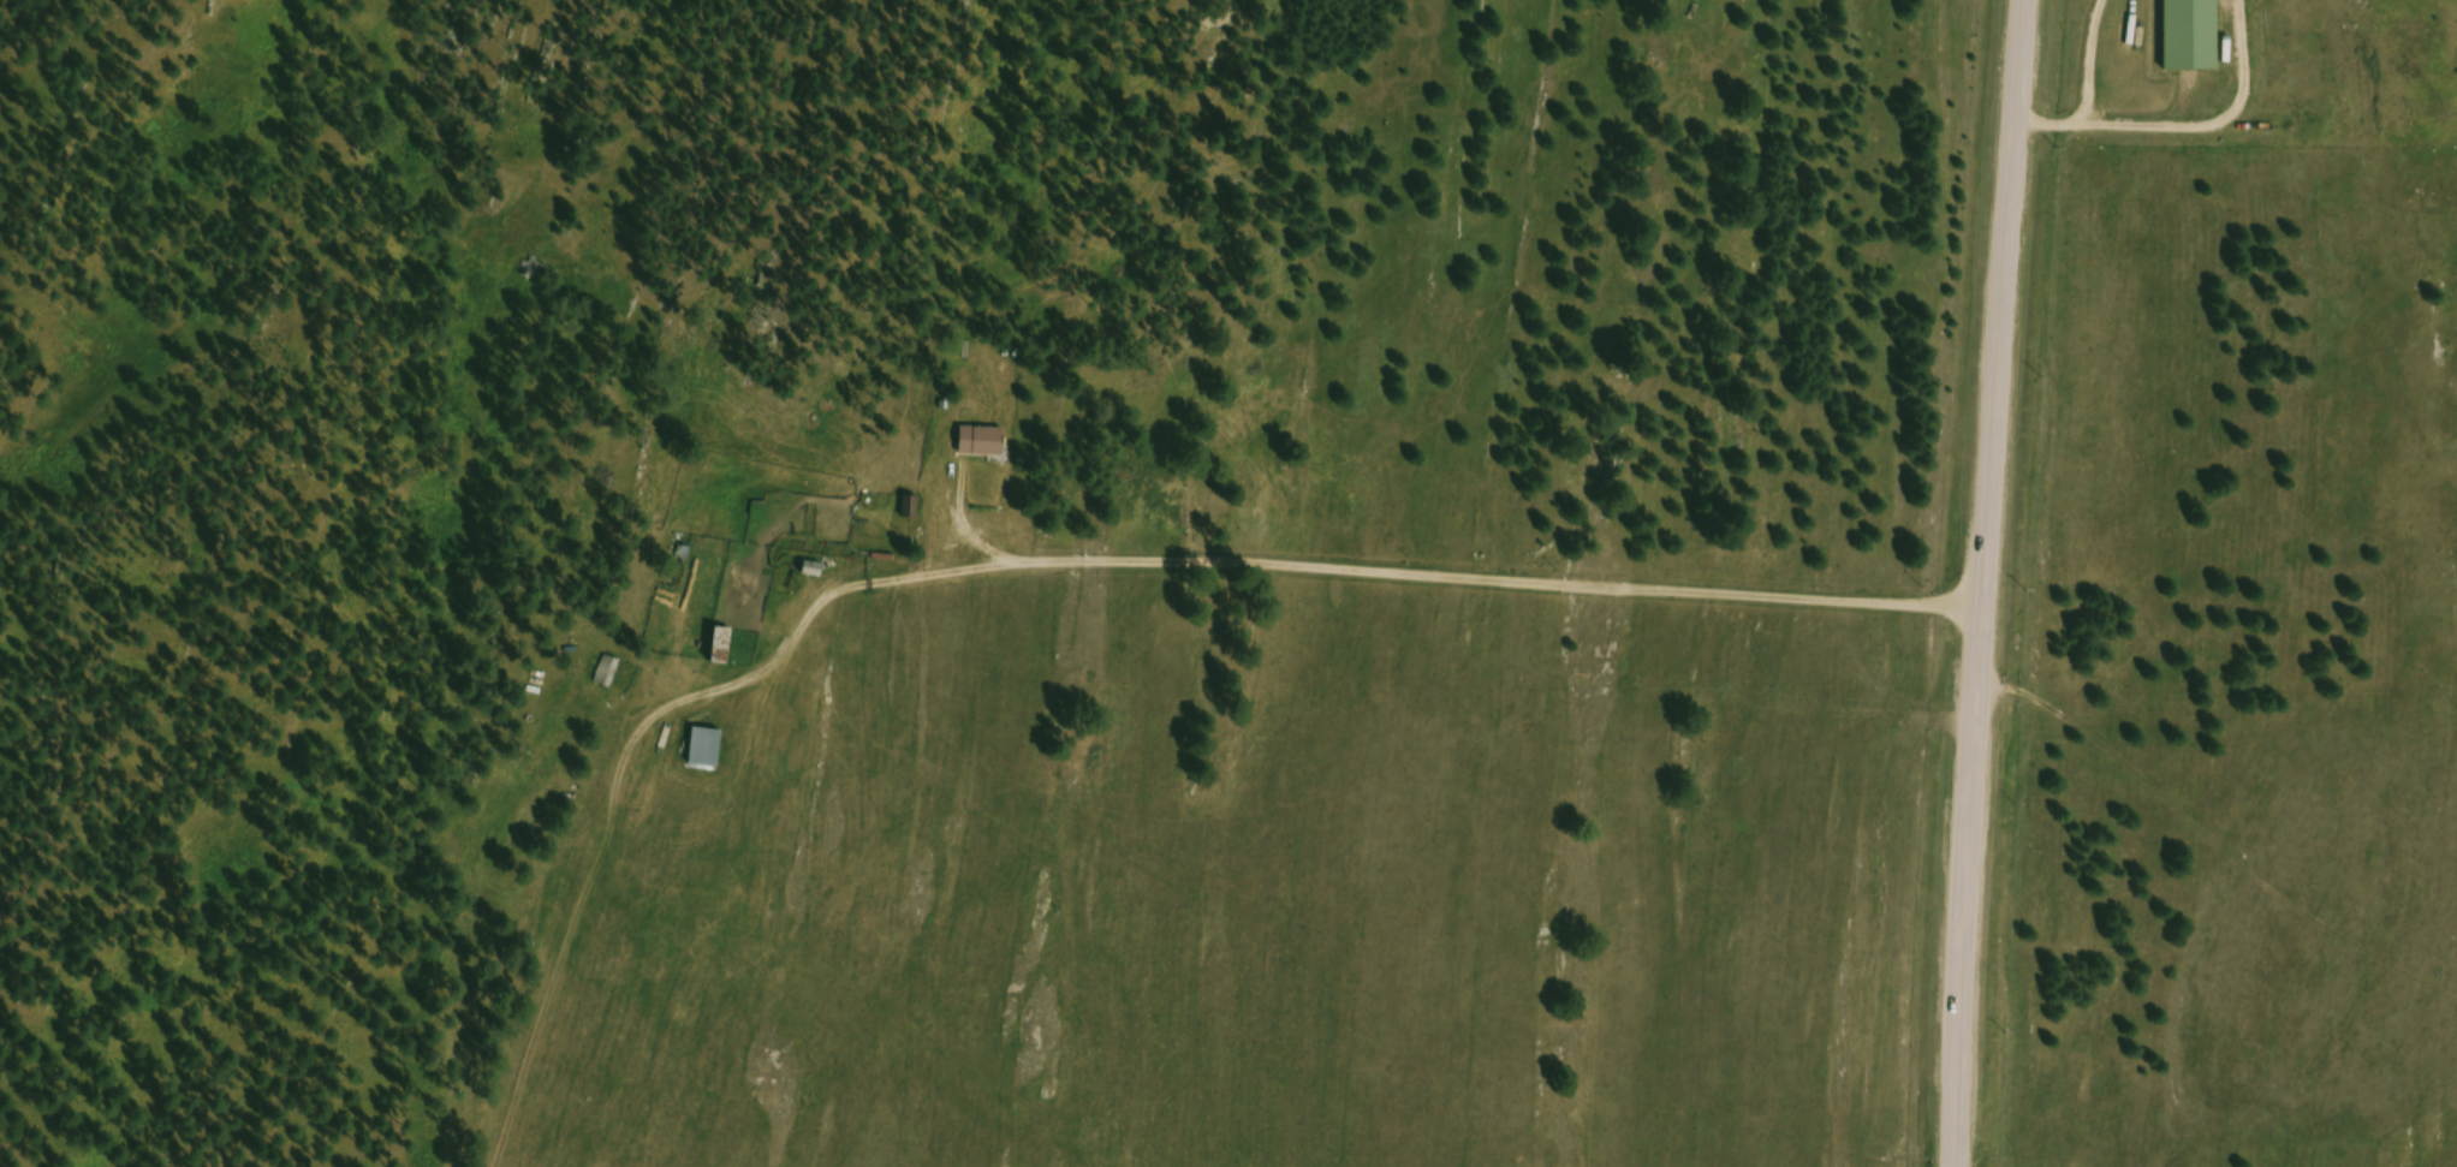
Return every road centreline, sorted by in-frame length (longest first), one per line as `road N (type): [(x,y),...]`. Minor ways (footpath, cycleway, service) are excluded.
road 1 (tertiary): [(1958,1166),(1976,601),(2016,0)]

